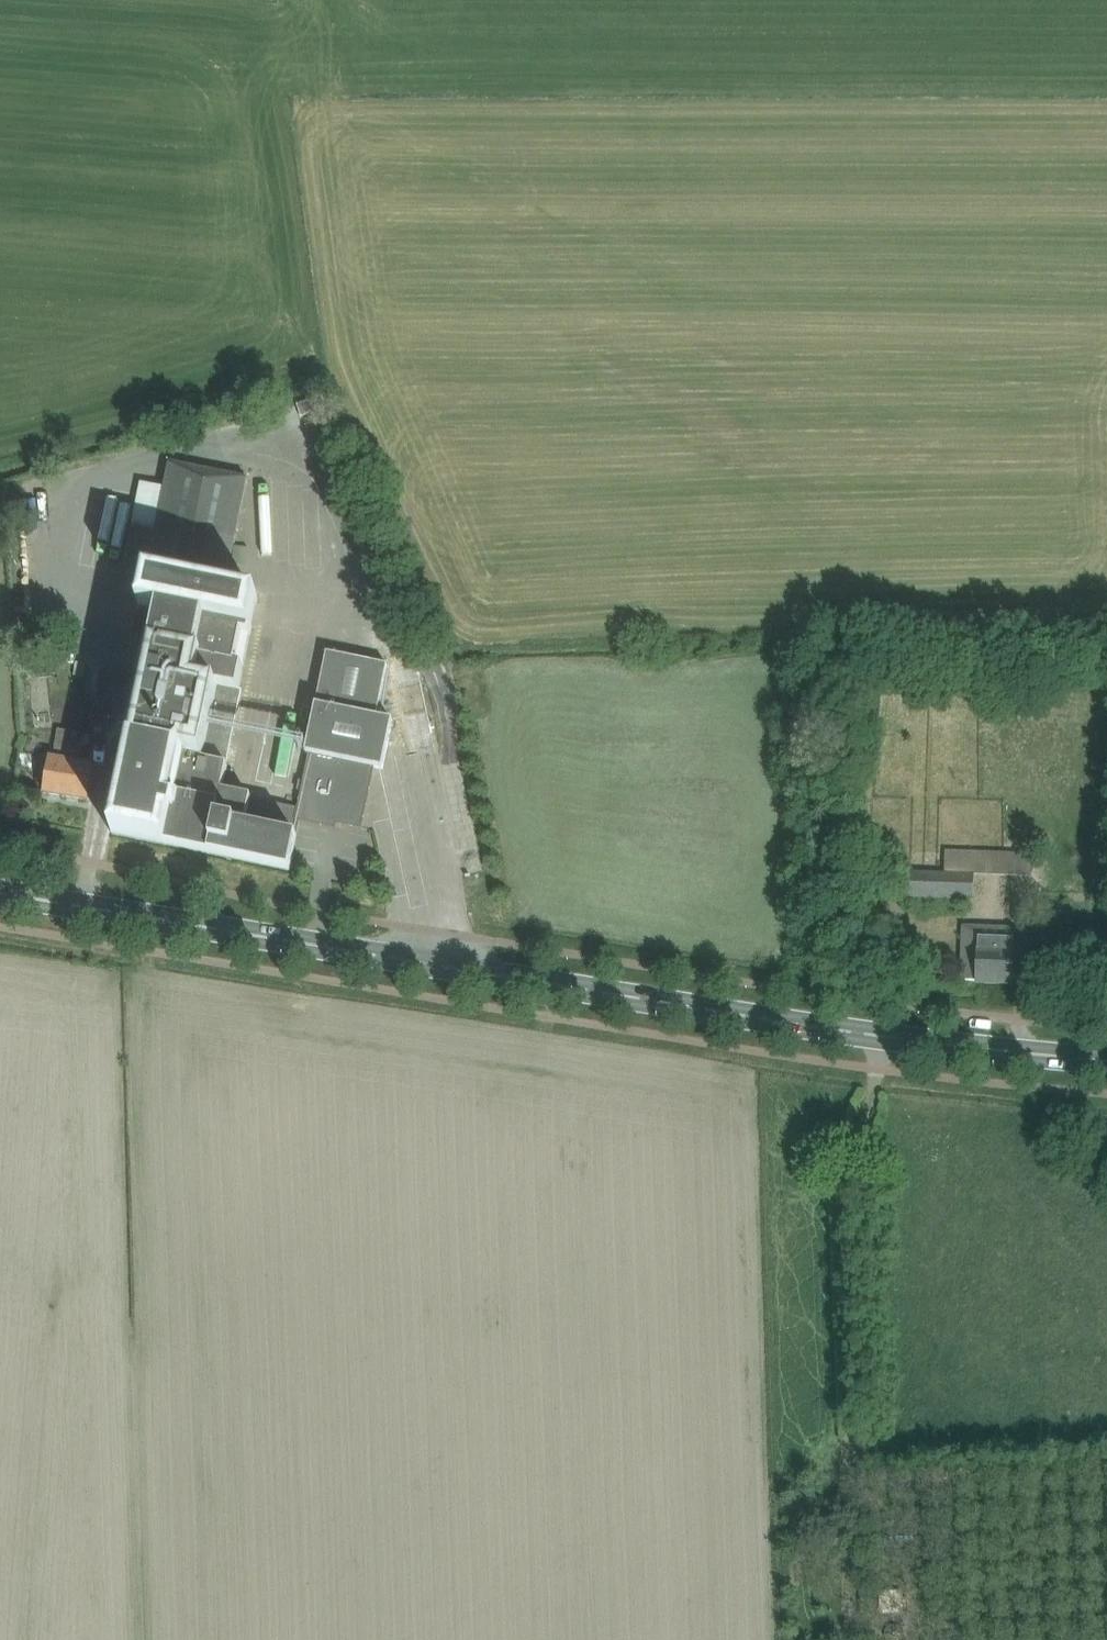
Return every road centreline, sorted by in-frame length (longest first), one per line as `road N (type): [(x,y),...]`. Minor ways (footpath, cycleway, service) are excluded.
road 1 (secondary): [(1106,1060),(786,1025),(0,896)]

